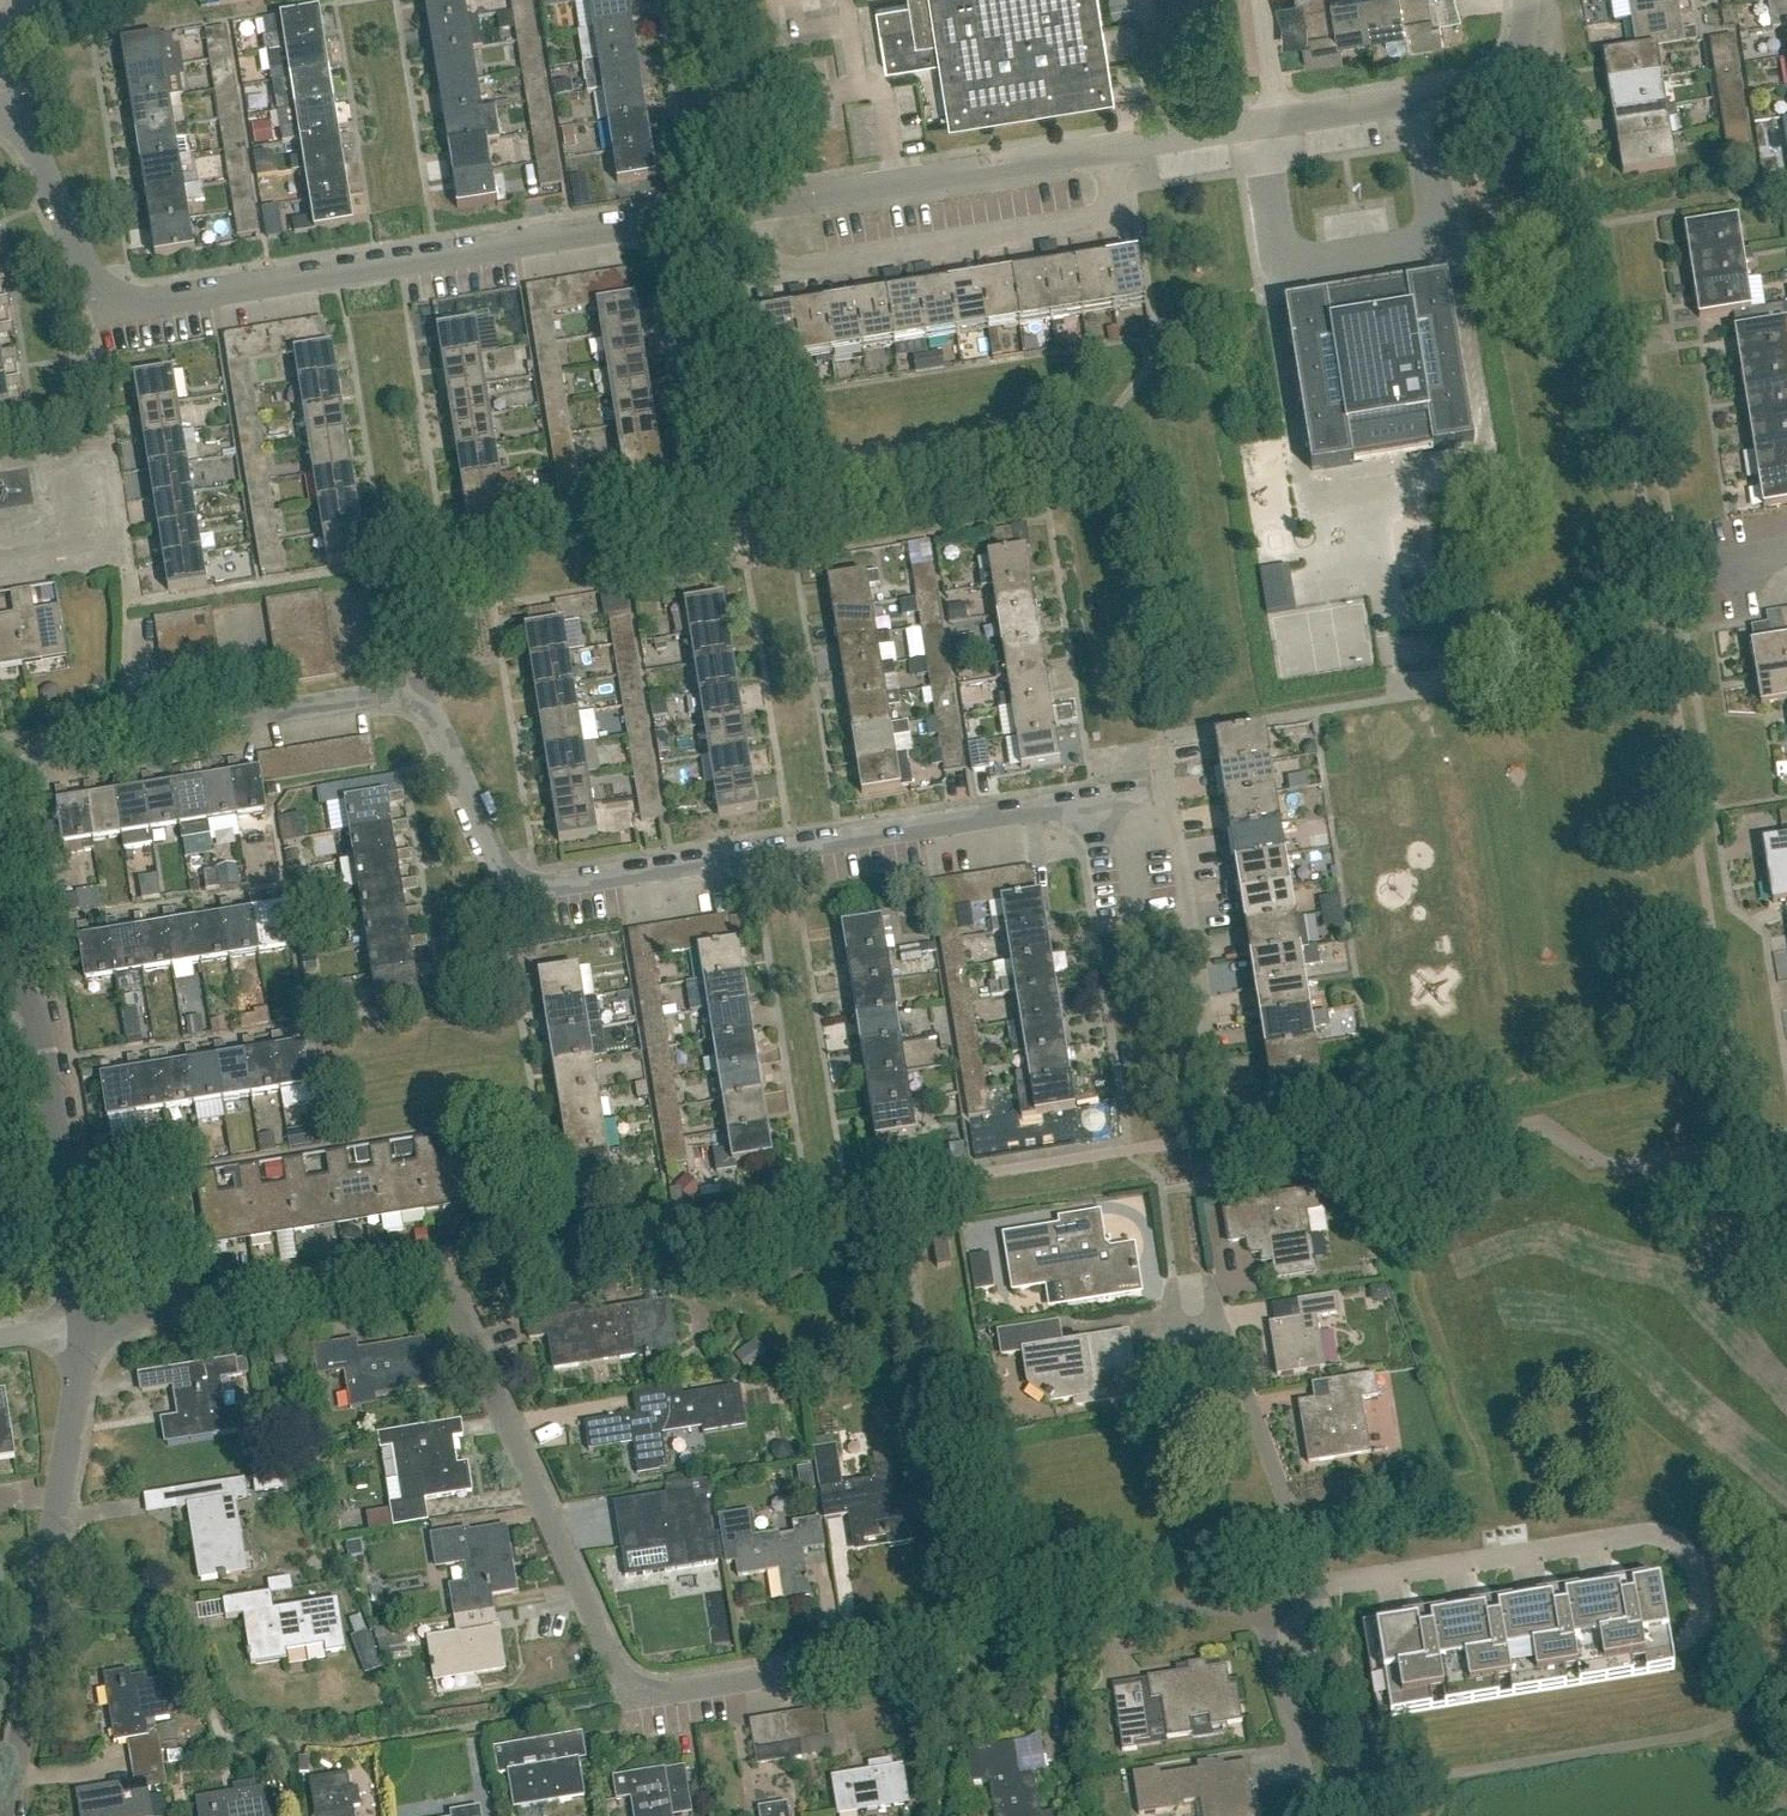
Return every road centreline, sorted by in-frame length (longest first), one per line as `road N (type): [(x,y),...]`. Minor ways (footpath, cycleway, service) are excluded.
road 1 (residential): [(1259,1594),(676,1690),(634,1689),(615,1666),(433,1271),(82,1328)]
road 2 (unclassified): [(8,110),(31,142),(88,271),(116,300),(165,301),(1275,122)]
road 3 (residential): [(0,798),(25,765),(59,745),(383,694),(419,697),(439,716),(506,872),(544,887),(1170,785)]
road 4 (unclassified): [(6,1815),(82,1328)]
road 5 (residential): [(1676,1641),(1699,1617),(1700,1575),(1687,1549),(1650,1532),(1311,1585)]
road 6 (unclassified): [(82,1328),(47,1057),(18,978),(0,960)]
road 7 (residential): [(1170,785),(1219,1124)]
road 8 (unclassified): [(1275,122),(1480,87),(1515,69),(1528,6)]
road 9 (residential): [(1311,1585),(1229,1343),(1195,1304)]
road 10 (residential): [(1259,1594),(1309,1815)]
road 11 (residential): [(1275,122),(1257,0)]

